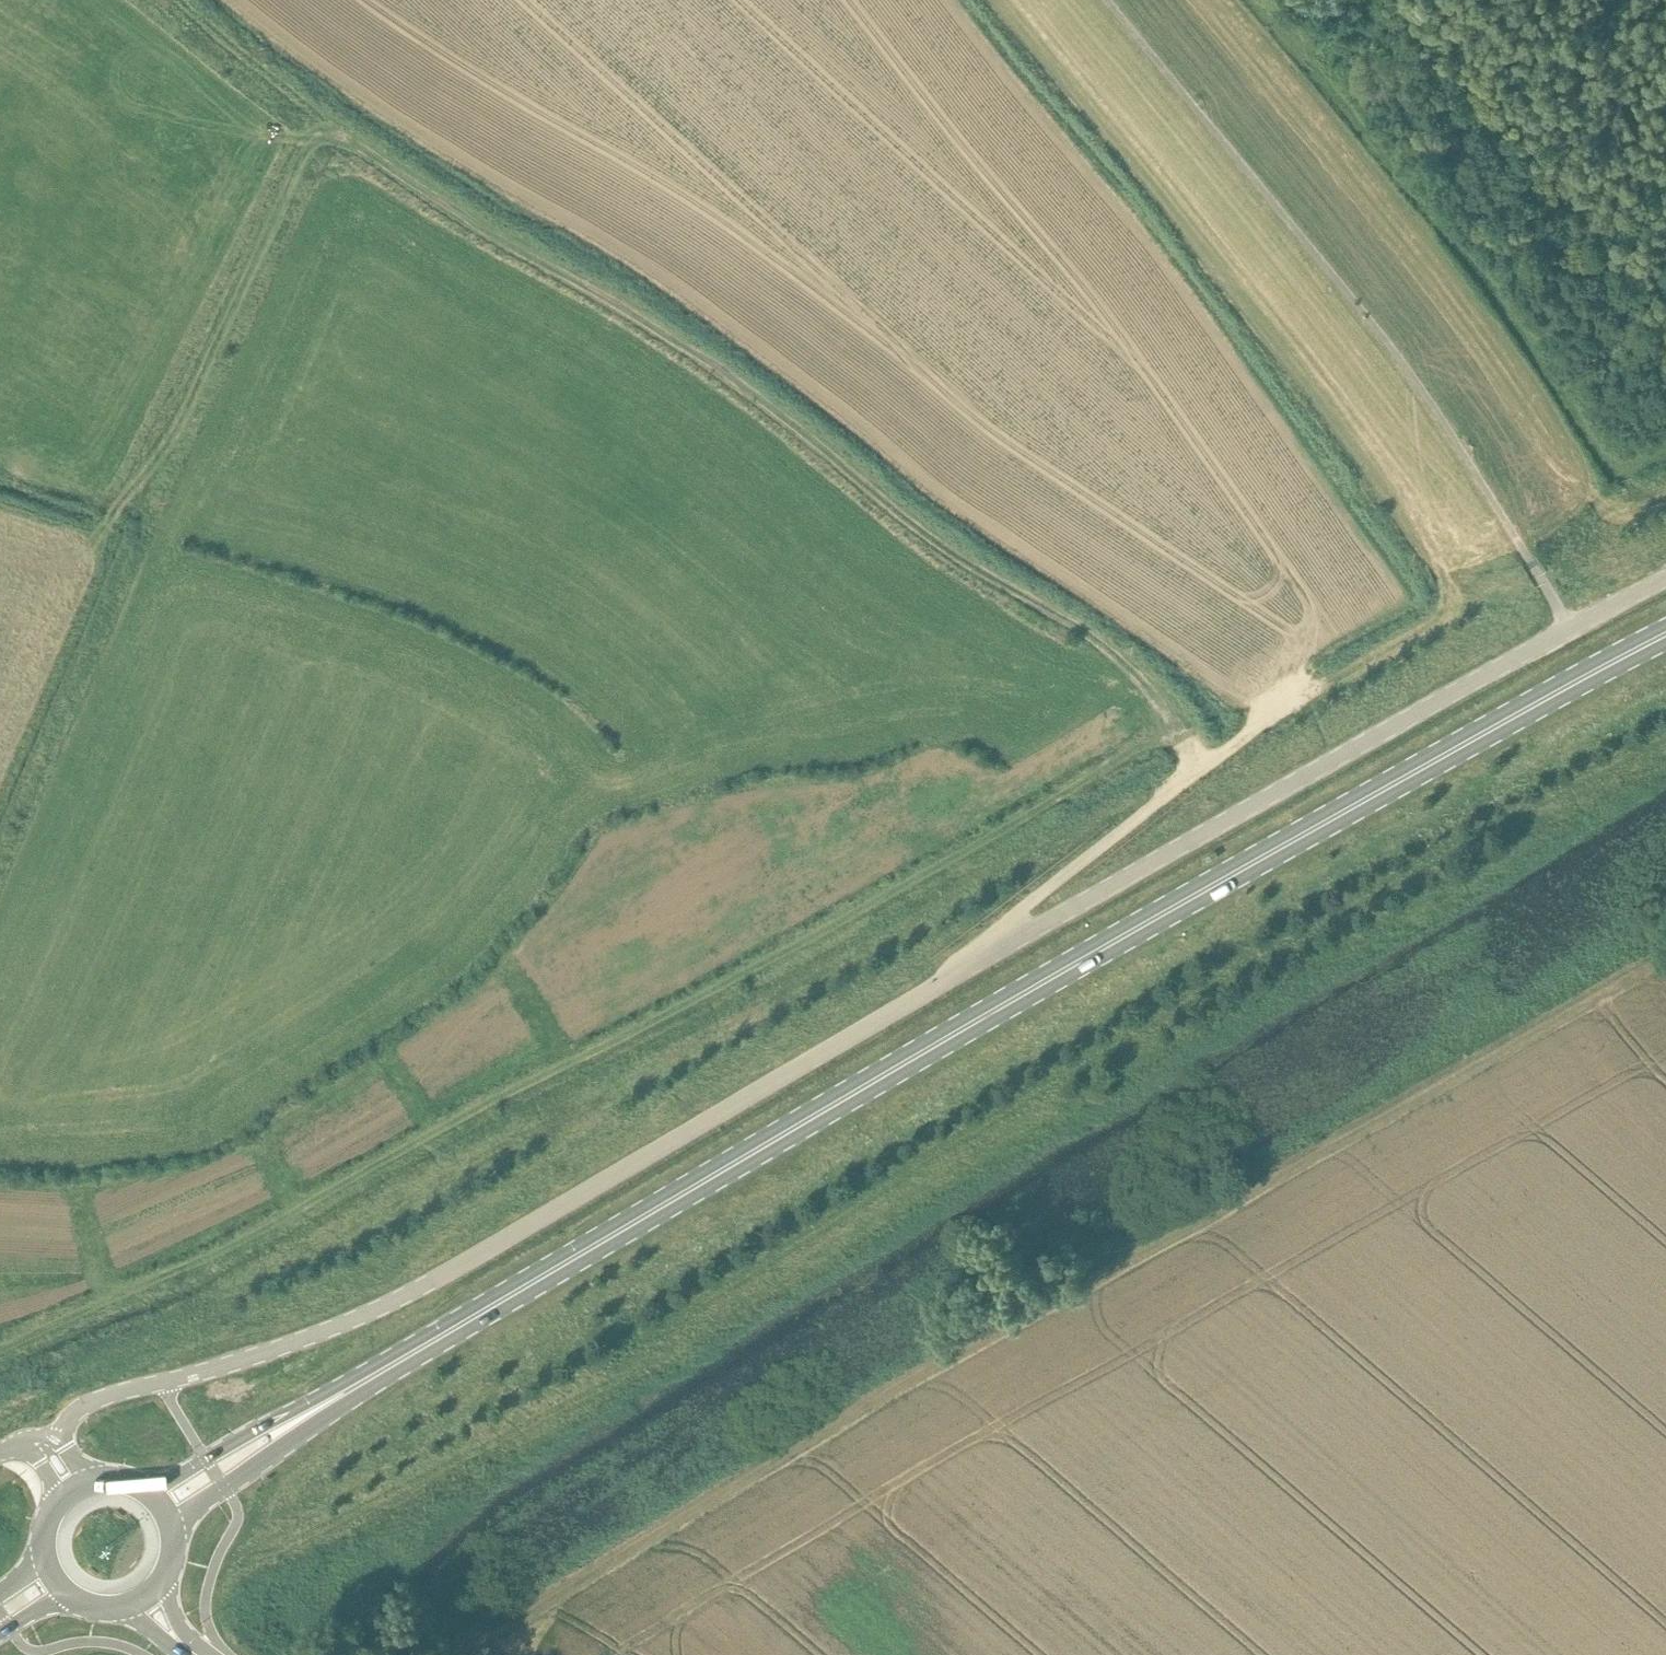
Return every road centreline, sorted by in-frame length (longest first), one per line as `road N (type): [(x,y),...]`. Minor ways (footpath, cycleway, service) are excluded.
road 1 (unclassified): [(48,1447),(87,1405),(294,1348),(396,1307),(1210,829),(1563,631),(1665,583)]
road 2 (primary): [(342,1395),(1665,637)]
road 3 (primary): [(178,1532),(311,1429),(342,1395)]
road 4 (primary): [(342,1395),(261,1429),(158,1493)]

